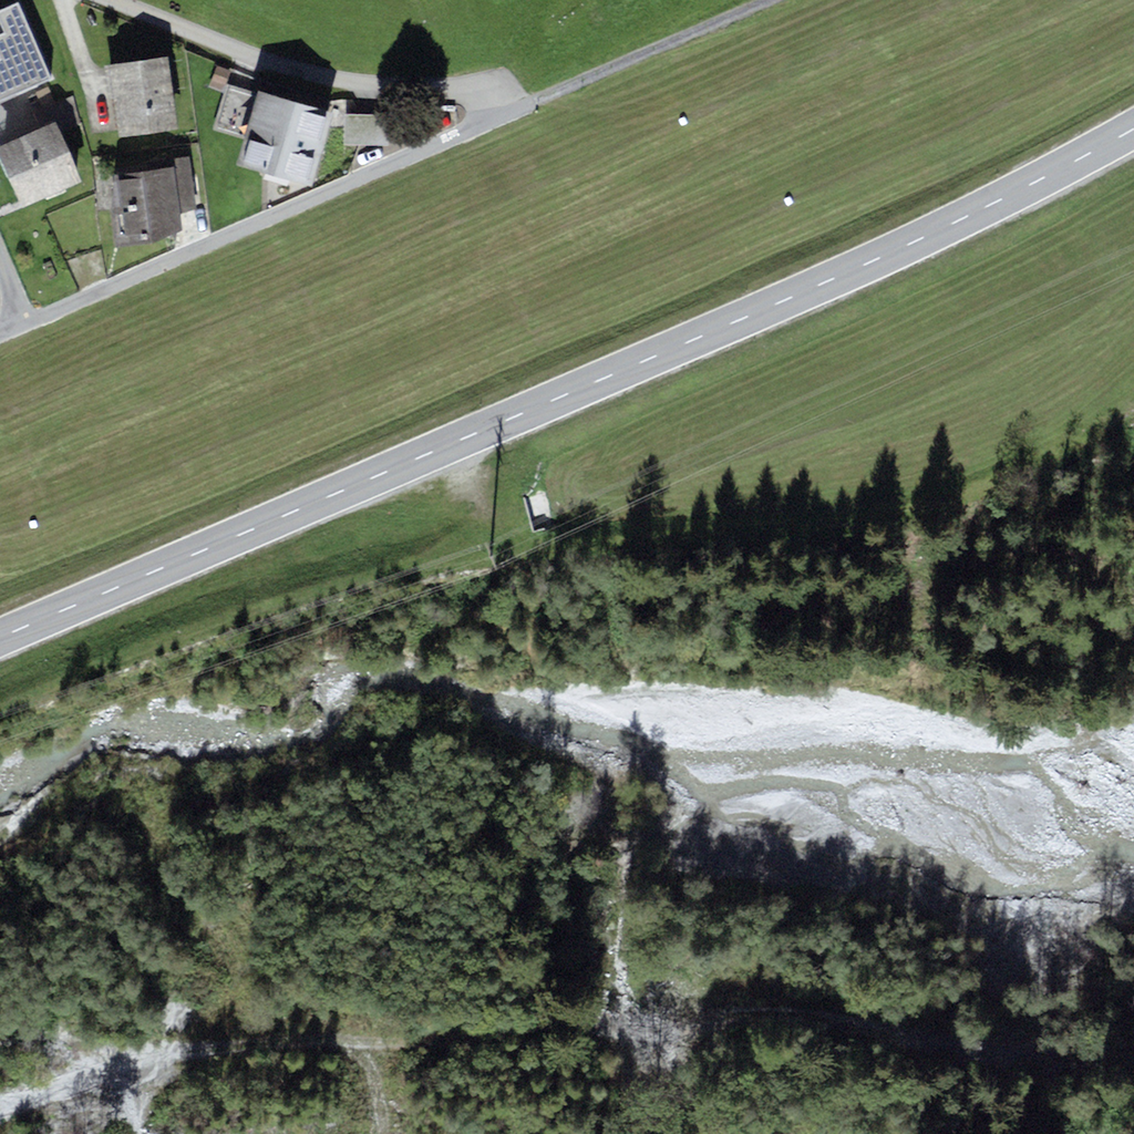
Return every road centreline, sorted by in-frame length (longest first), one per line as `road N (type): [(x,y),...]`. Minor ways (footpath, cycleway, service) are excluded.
road 1 (primary): [(0,637),(872,261),(1133,129)]
road 2 (track): [(0,1102),(169,1058),(249,1046),(782,1020)]
road 3 (residential): [(515,113),(27,323)]
road 4 (residential): [(515,113),(290,70),(101,0)]
road 5 (track): [(1133,1056),(1032,1058),(782,1020)]
road 6 (track): [(515,113),(776,0)]
road 7 (track): [(612,798),(625,895),(621,954),(597,1027)]

